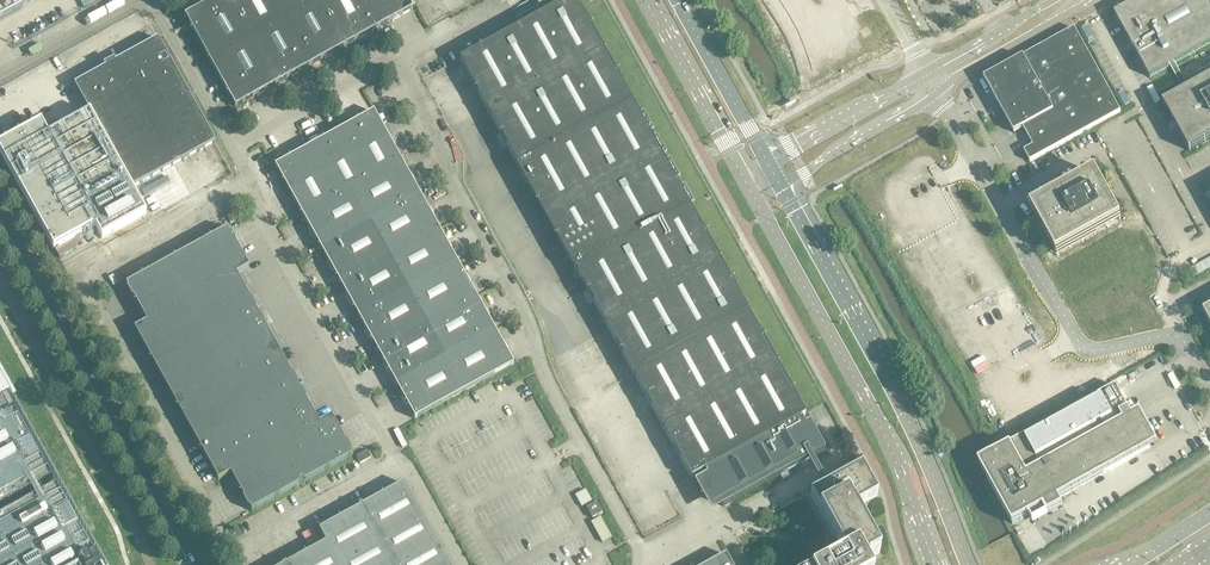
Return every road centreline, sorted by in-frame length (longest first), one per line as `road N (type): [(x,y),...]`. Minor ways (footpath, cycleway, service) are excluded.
road 1 (unclassified): [(403,461),(234,546),(87,275),(258,182)]
road 2 (unclassified): [(653,563),(543,371),(498,252),(404,60)]
road 3 (unclassified): [(1209,385),(1178,336),(1100,350),(1079,342),(940,94)]
road 4 (secondary): [(968,564),(902,406),(781,184)]
road 5 (secondary): [(759,197),(905,475),(936,564)]
road 6 (tertiary): [(194,564),(0,218)]
road 7 (unclassified): [(403,461),(258,182)]
road 8 (secondary): [(647,0),(744,169)]
road 9 (unclassified): [(724,528),(848,461),(821,415)]
road 10 (unclassified): [(243,154),(404,60)]
road 11 (secondary): [(927,71),(766,158)]
road 12 (secondary): [(781,184),(940,94)]
road 13 (secondary): [(940,94),(1095,0)]
road 14 (secondary): [(766,158),(680,0)]
road 15 (unclassified): [(243,154),(159,0)]
road 16 (unclassified): [(0,77),(144,0)]
road 17 (secondary): [(1056,0),(927,71)]
road 18 (unclassified): [(464,564),(403,461)]

